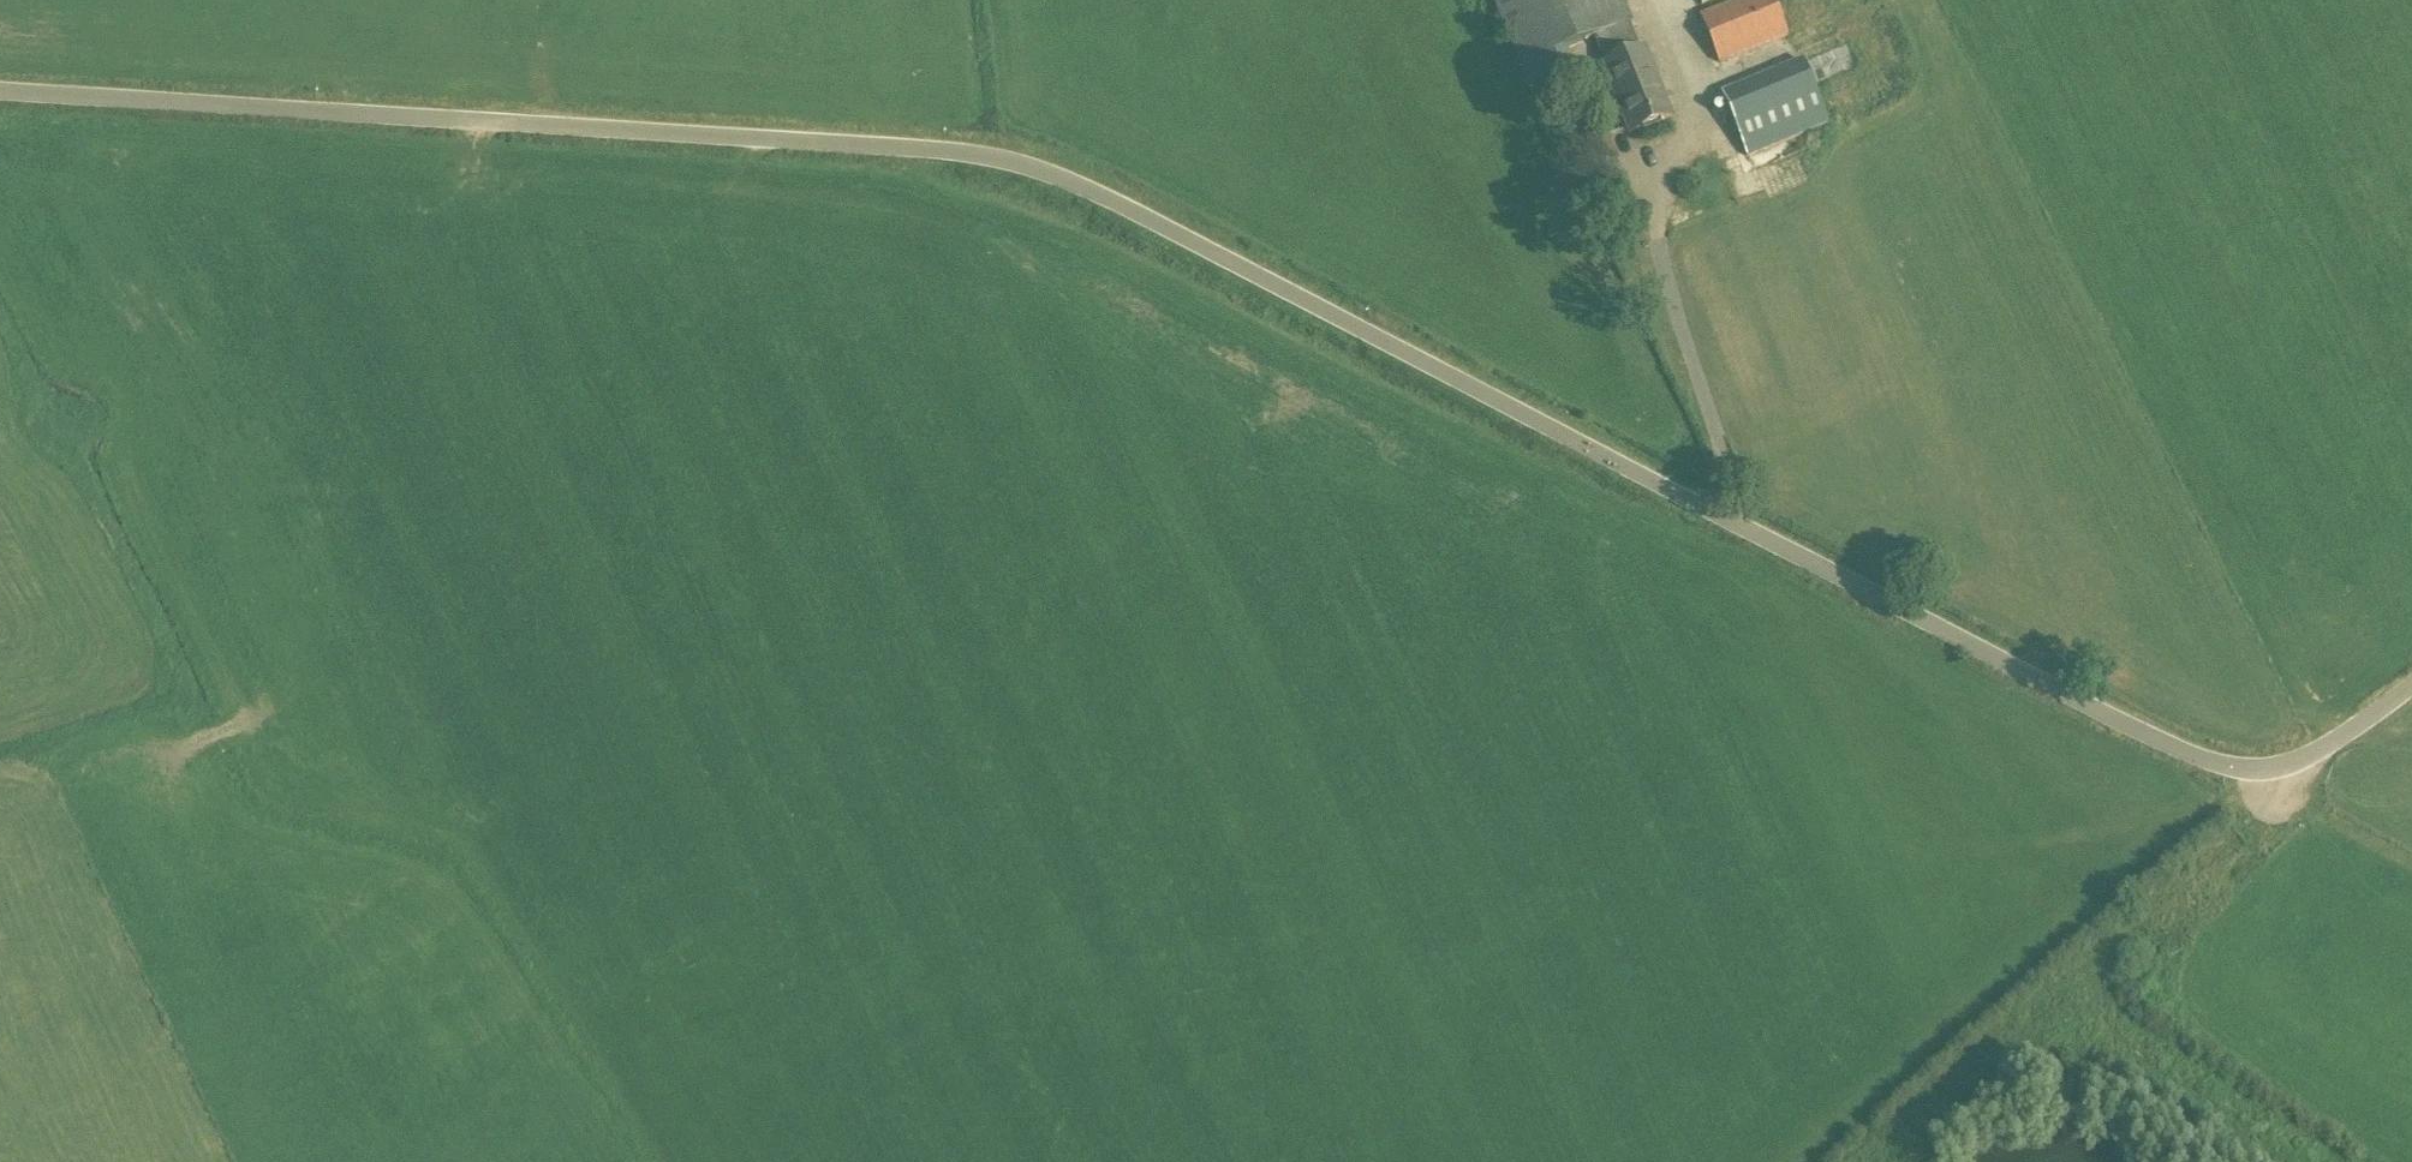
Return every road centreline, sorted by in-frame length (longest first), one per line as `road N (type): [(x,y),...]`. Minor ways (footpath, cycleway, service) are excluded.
road 1 (tertiary): [(0,92),(961,157),(1016,168),(1138,215),(2200,763),(2259,773),(2314,758),(2411,688)]
road 2 (track): [(1877,1161),(2048,1011),(2273,1161)]
road 3 (track): [(2048,1011),(2281,805),(2284,766)]

